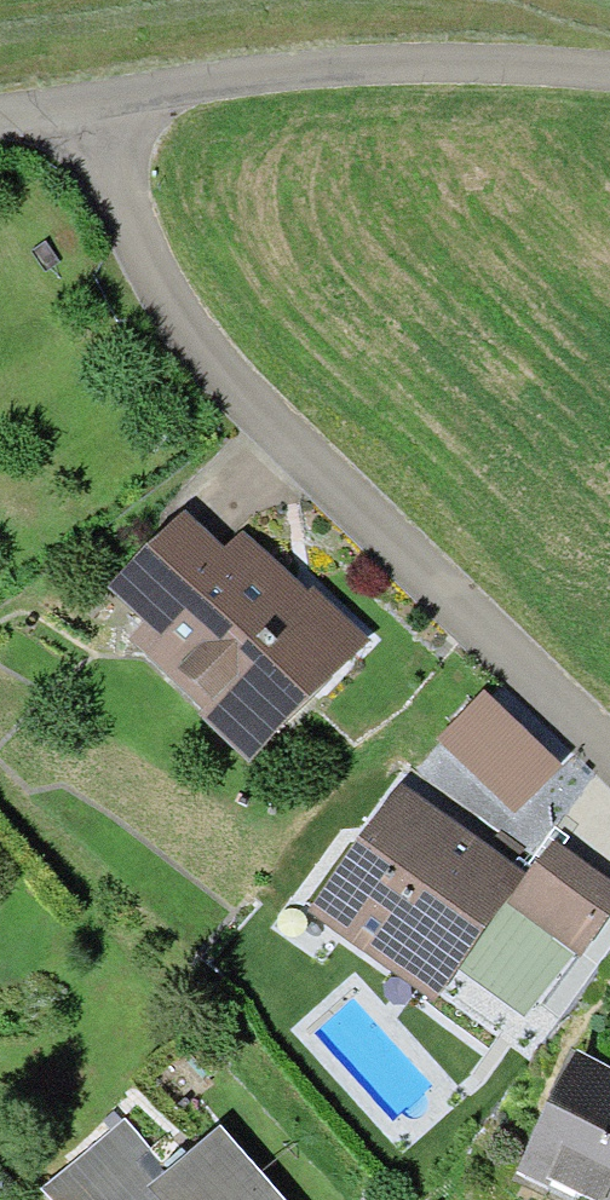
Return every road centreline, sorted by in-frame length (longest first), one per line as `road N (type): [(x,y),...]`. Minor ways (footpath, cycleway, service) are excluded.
road 1 (residential): [(93,107),(128,223),(179,340),(328,493),(504,650),(609,770)]
road 2 (unclassified): [(275,73),(387,60),(534,59),(609,73)]
road 3 (residential): [(93,107),(275,73)]

